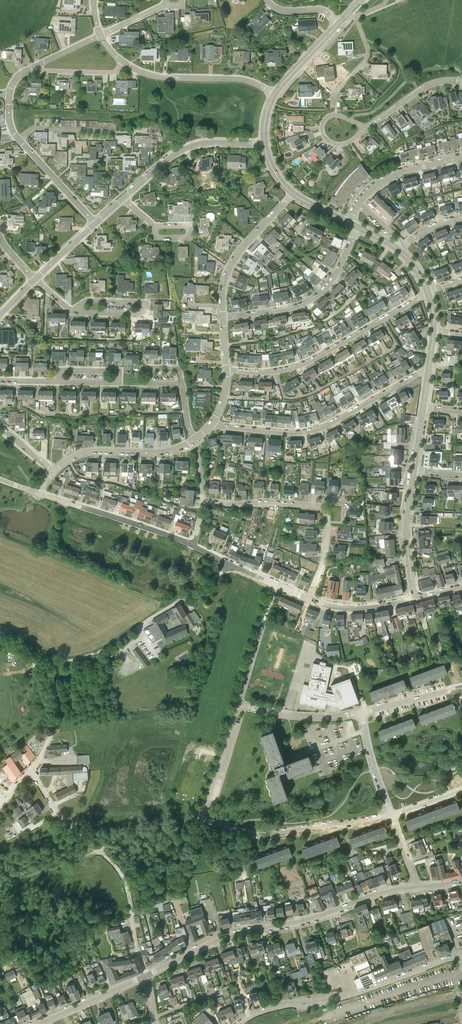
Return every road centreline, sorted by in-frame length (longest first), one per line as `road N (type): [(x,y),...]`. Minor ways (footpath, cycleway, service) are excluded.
road 1 (unclassified): [(31,769),(58,721),(56,667),(108,647),(233,565)]
road 2 (tertiary): [(147,975),(226,937),(415,887)]
road 3 (unclassified): [(147,975),(122,876),(61,815),(31,769)]
road 4 (residential): [(211,424),(310,431),(429,371)]
road 5 (residential): [(226,370),(301,364),(427,292)]
road 6 (residential): [(197,819),(260,836),(390,815)]
road 7 (residential): [(222,318),(316,297),(358,227)]
road 8 (residential): [(193,545),(38,493)]
road 9 (residential): [(95,223),(19,139),(9,124),(9,93)]
road 10 (residential): [(275,93),(237,79),(154,76),(121,62)]
road 11 (residential): [(123,197),(185,149),(264,143)]
road 12 (residential): [(54,472),(89,451),(165,452),(196,439)]
road 13 (residential): [(222,318),(232,261),(291,193)]
road 14 (residential): [(75,310),(146,309),(141,302),(83,302)]
road 15 (tertiary): [(415,598),(406,532),(414,471)]
road 16 (residential): [(274,583),(237,703)]
road 17 (residential): [(237,703),(286,716),(359,713)]
road 18 (residential): [(237,703),(197,819)]
road 19 (residential): [(60,381),(119,378),(114,371),(60,373)]
road 20 (residential): [(345,996),(460,957)]

